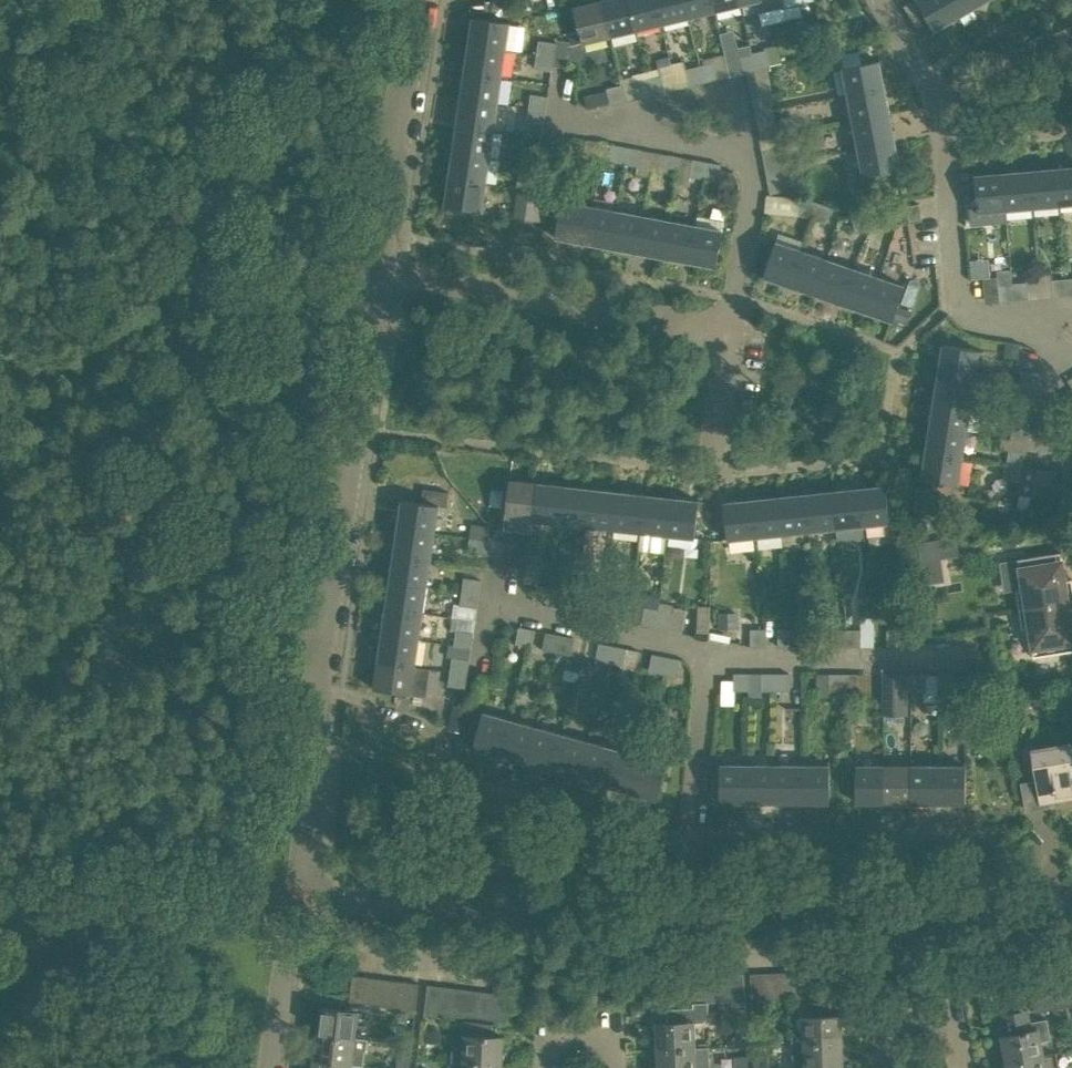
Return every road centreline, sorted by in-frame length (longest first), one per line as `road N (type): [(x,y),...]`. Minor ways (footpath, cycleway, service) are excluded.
road 1 (residential): [(299,904),(331,559),(379,272)]
road 2 (residential): [(1071,903),(682,904)]
road 3 (residential): [(682,904),(299,904)]
road 4 (residential): [(701,330),(379,272)]
road 5 (residential): [(299,904),(0,905)]
road 6 (residential): [(379,272),(416,0)]
road 7 (residential): [(682,904),(704,652)]
road 8 (residential): [(947,657),(704,652)]
road 9 (residential): [(704,652),(501,610)]
road 10 (residential): [(271,1067),(299,904)]
road 11 (residential): [(888,1067),(889,1029),(905,1010),(918,1010),(949,1020),(963,1067)]
road 12 (residential): [(710,469),(728,343),(701,330)]
road 13 (residential): [(943,104),(1071,29)]
road 14 (residential): [(545,1067),(550,1038),(578,1026),(599,1029),(616,1067)]

